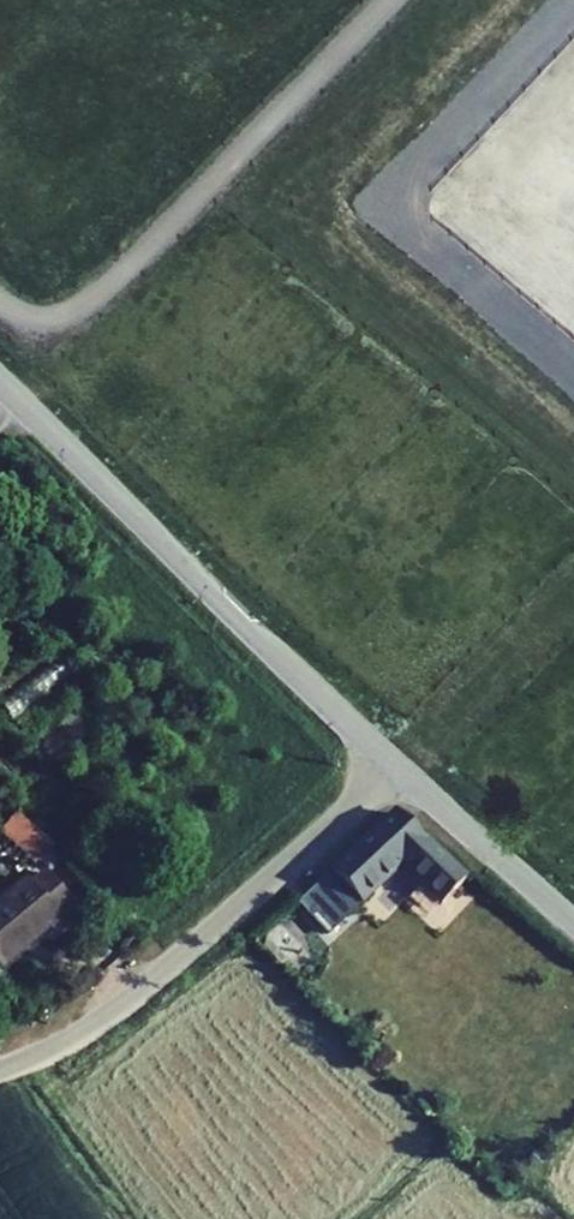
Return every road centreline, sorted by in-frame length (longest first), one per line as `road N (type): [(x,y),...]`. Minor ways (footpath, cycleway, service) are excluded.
road 1 (unclassified): [(395,768),(0,380)]
road 2 (unclassified): [(0,1069),(124,1003),(395,768)]
road 3 (unclassified): [(573,924),(395,768)]

